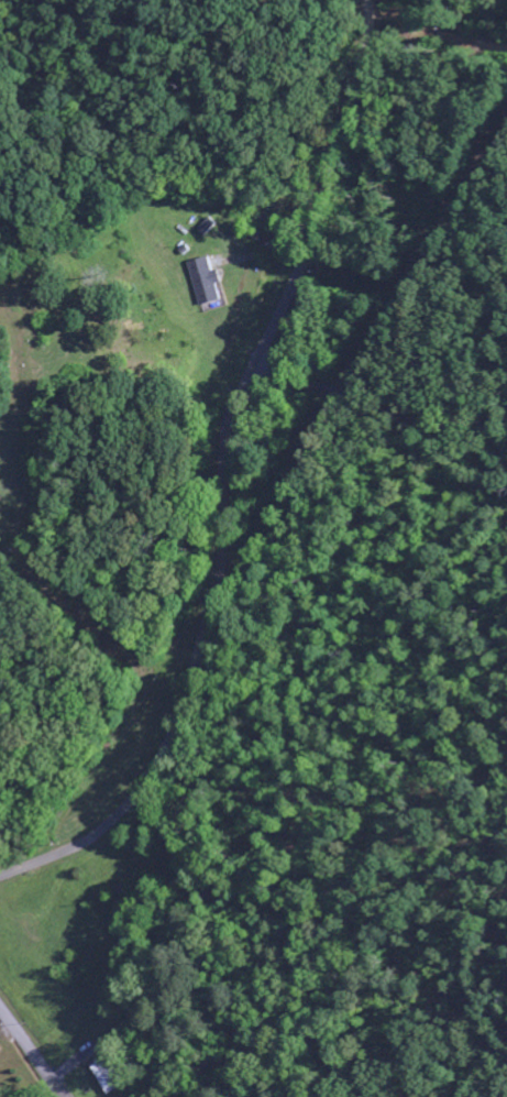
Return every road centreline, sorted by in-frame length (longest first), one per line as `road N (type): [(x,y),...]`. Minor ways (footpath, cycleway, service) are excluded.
road 1 (residential): [(0,877),(64,853),(110,823),(148,778),(177,723),(221,558),(230,425),(315,226),(366,51),(368,0)]
road 2 (residential): [(258,360),(506,356)]

